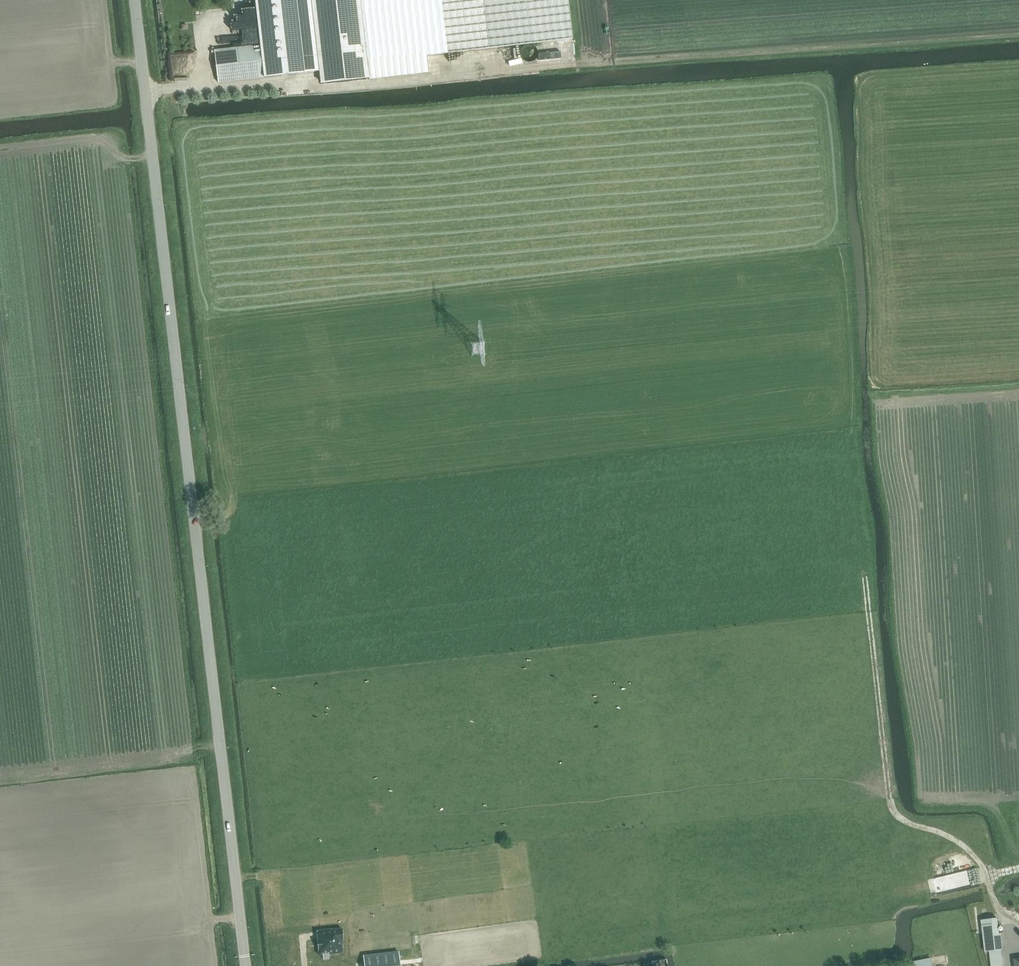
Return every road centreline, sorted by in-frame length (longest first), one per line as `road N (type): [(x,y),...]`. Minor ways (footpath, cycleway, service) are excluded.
road 1 (tertiary): [(245,965),(133,0)]
road 2 (track): [(865,578),(893,809),(971,851),(1011,922)]

